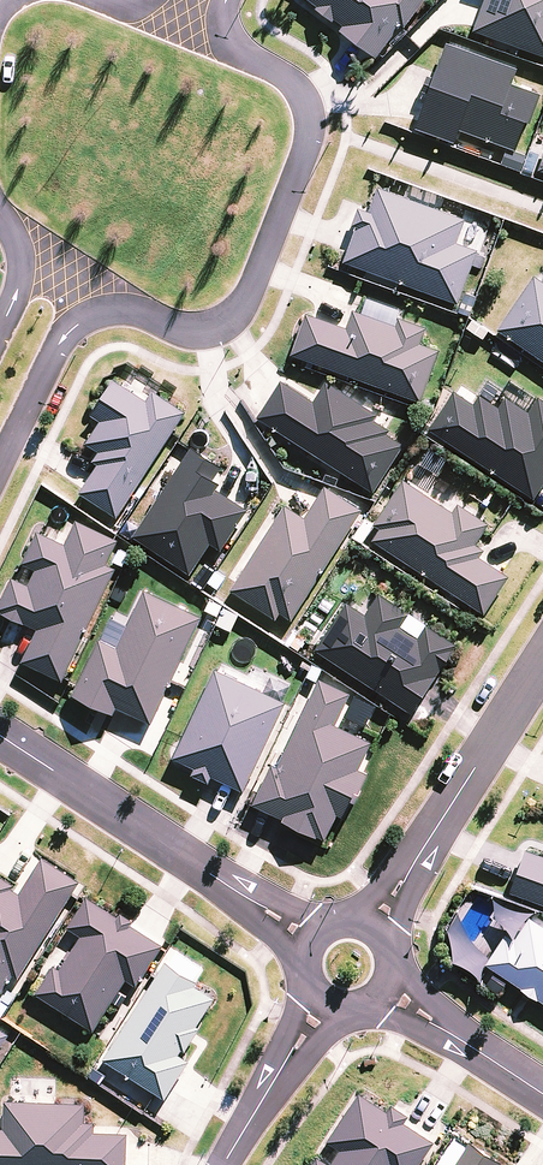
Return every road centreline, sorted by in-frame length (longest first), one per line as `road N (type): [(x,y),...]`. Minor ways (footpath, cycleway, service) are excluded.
road 1 (residential): [(228,50),(297,83),(310,125),(247,301),(230,319),(203,329),(118,306)]
road 2 (residential): [(311,936),(0,735)]
road 3 (residential): [(374,923),(542,664)]
road 4 (residential): [(118,306),(85,319),(65,337),(0,470)]
road 5 (residential): [(224,1164),(322,1004)]
road 6 (residential): [(388,994),(542,1095)]

